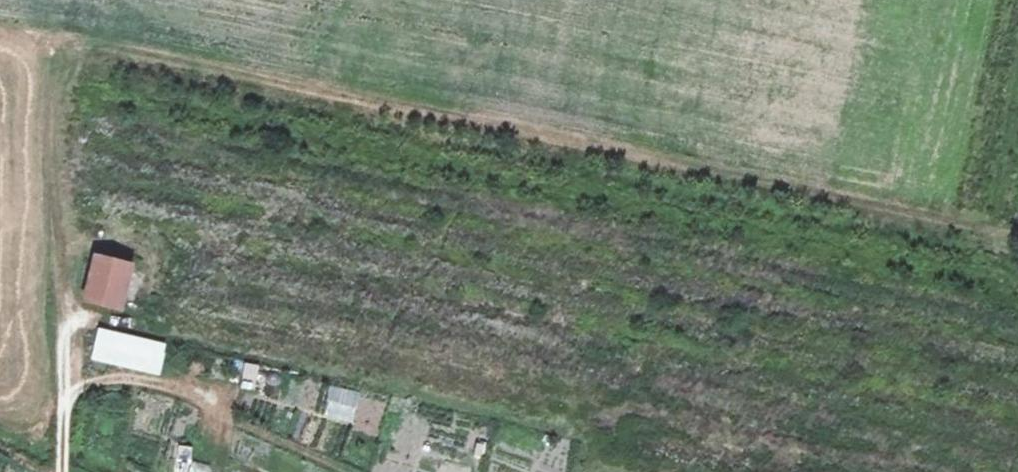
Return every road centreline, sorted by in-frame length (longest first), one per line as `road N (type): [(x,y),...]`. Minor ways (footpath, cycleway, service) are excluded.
road 1 (track): [(60,471),(49,27)]

